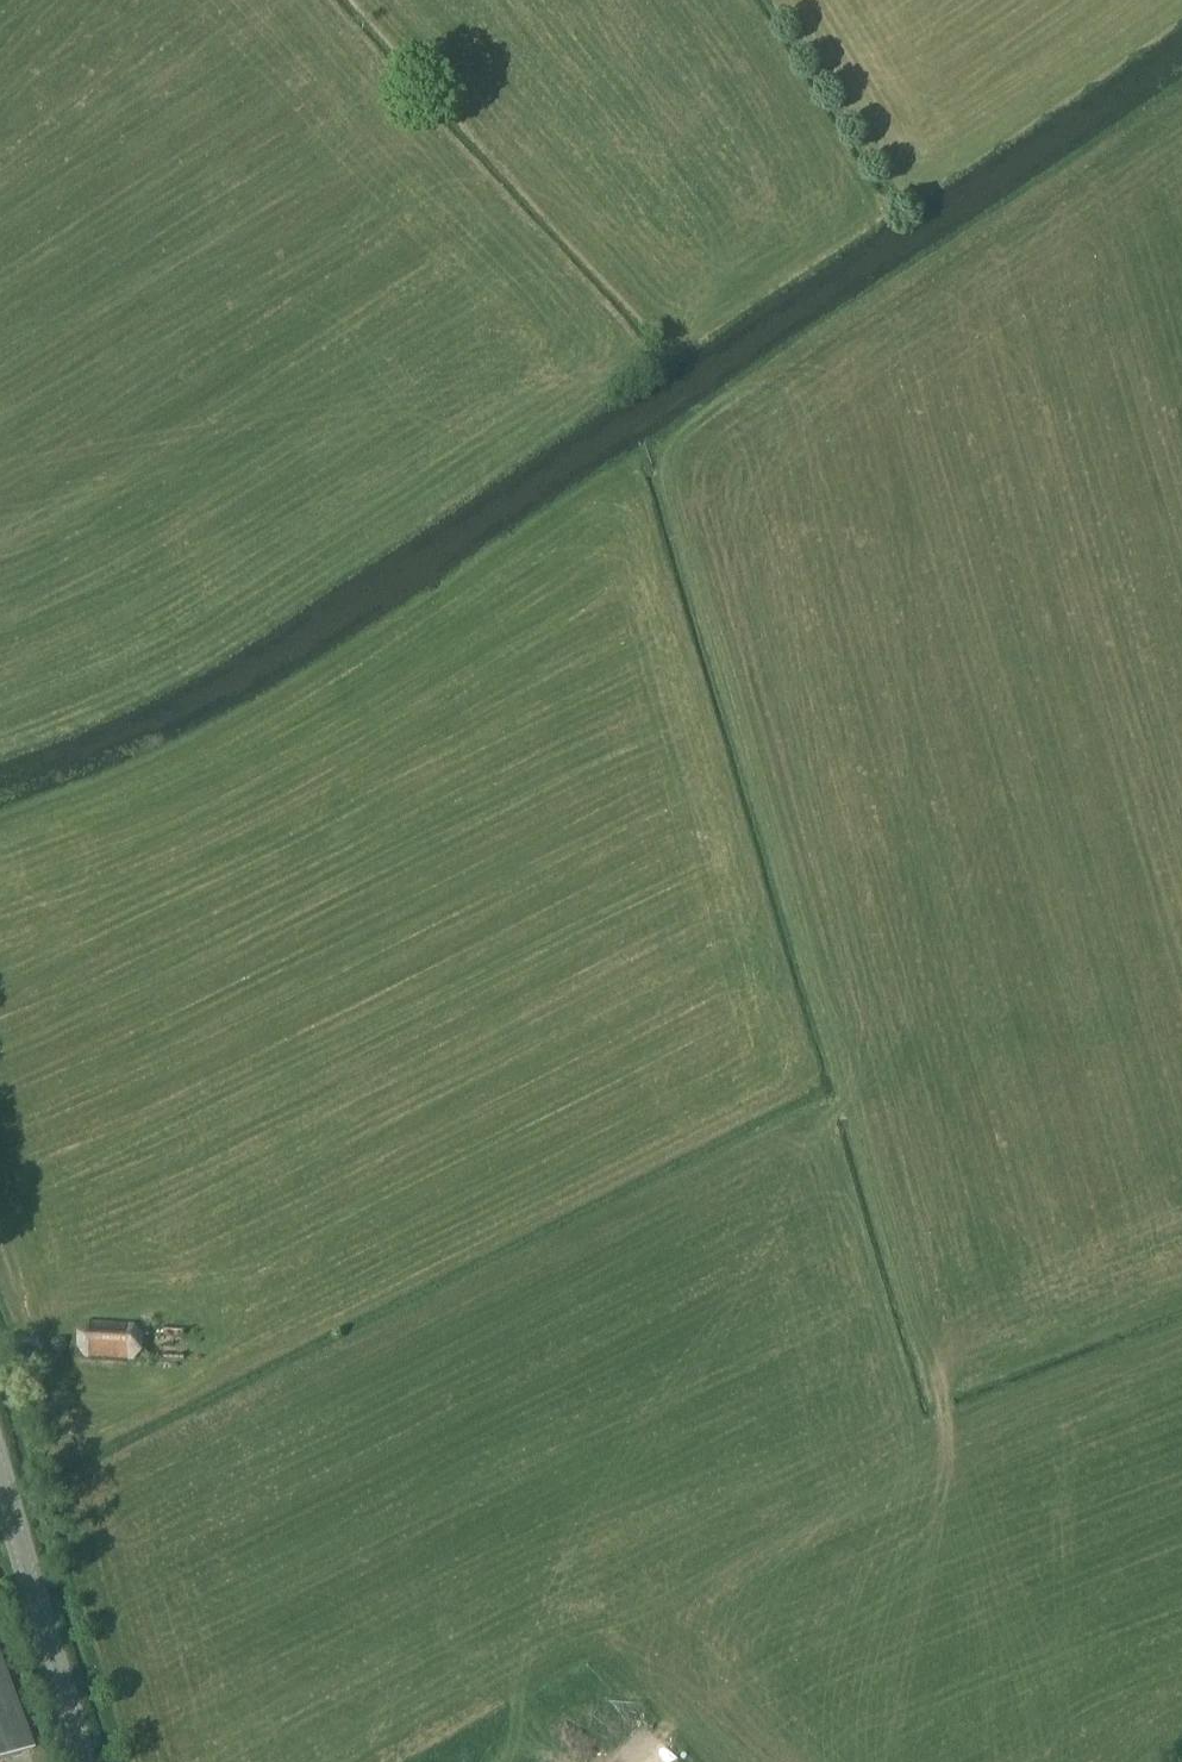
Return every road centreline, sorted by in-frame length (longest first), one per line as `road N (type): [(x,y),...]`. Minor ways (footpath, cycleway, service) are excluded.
road 1 (unclassified): [(83,1761),(0,1478)]

